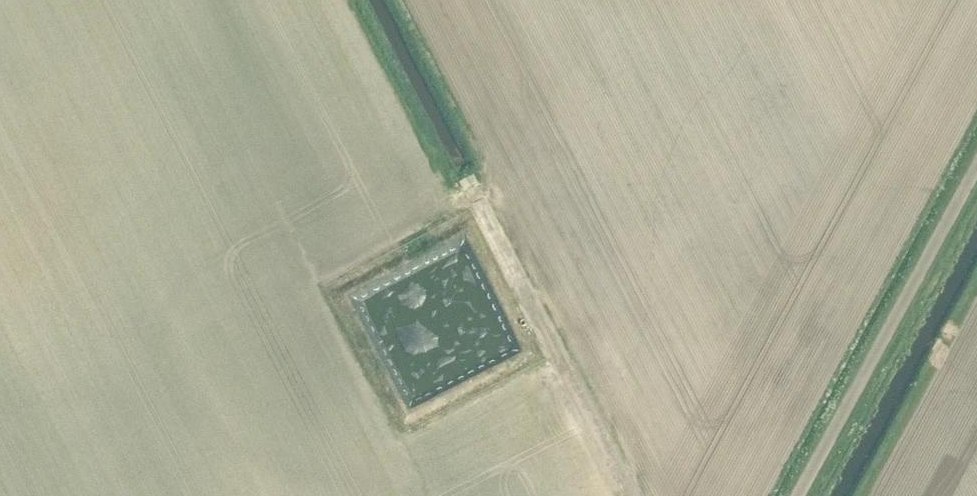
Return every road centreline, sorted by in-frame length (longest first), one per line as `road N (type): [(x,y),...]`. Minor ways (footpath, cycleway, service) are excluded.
road 1 (unclassified): [(798,495),(976,166)]

